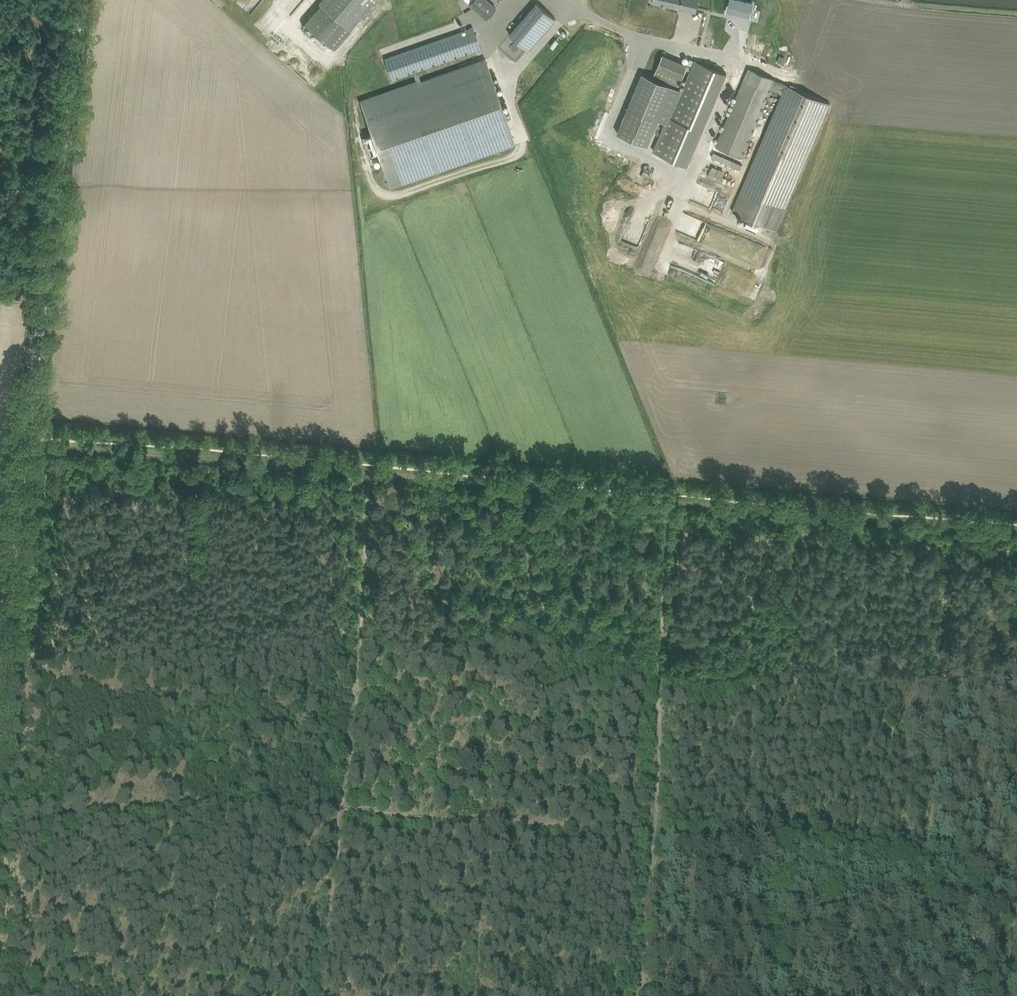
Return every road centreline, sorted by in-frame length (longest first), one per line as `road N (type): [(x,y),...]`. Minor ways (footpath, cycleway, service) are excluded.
road 1 (track): [(26,442),(1016,530)]
road 2 (track): [(820,852),(238,809),(127,814),(0,832)]
road 3 (unclassified): [(0,667),(87,0)]
road 4 (track): [(964,578),(927,862)]

